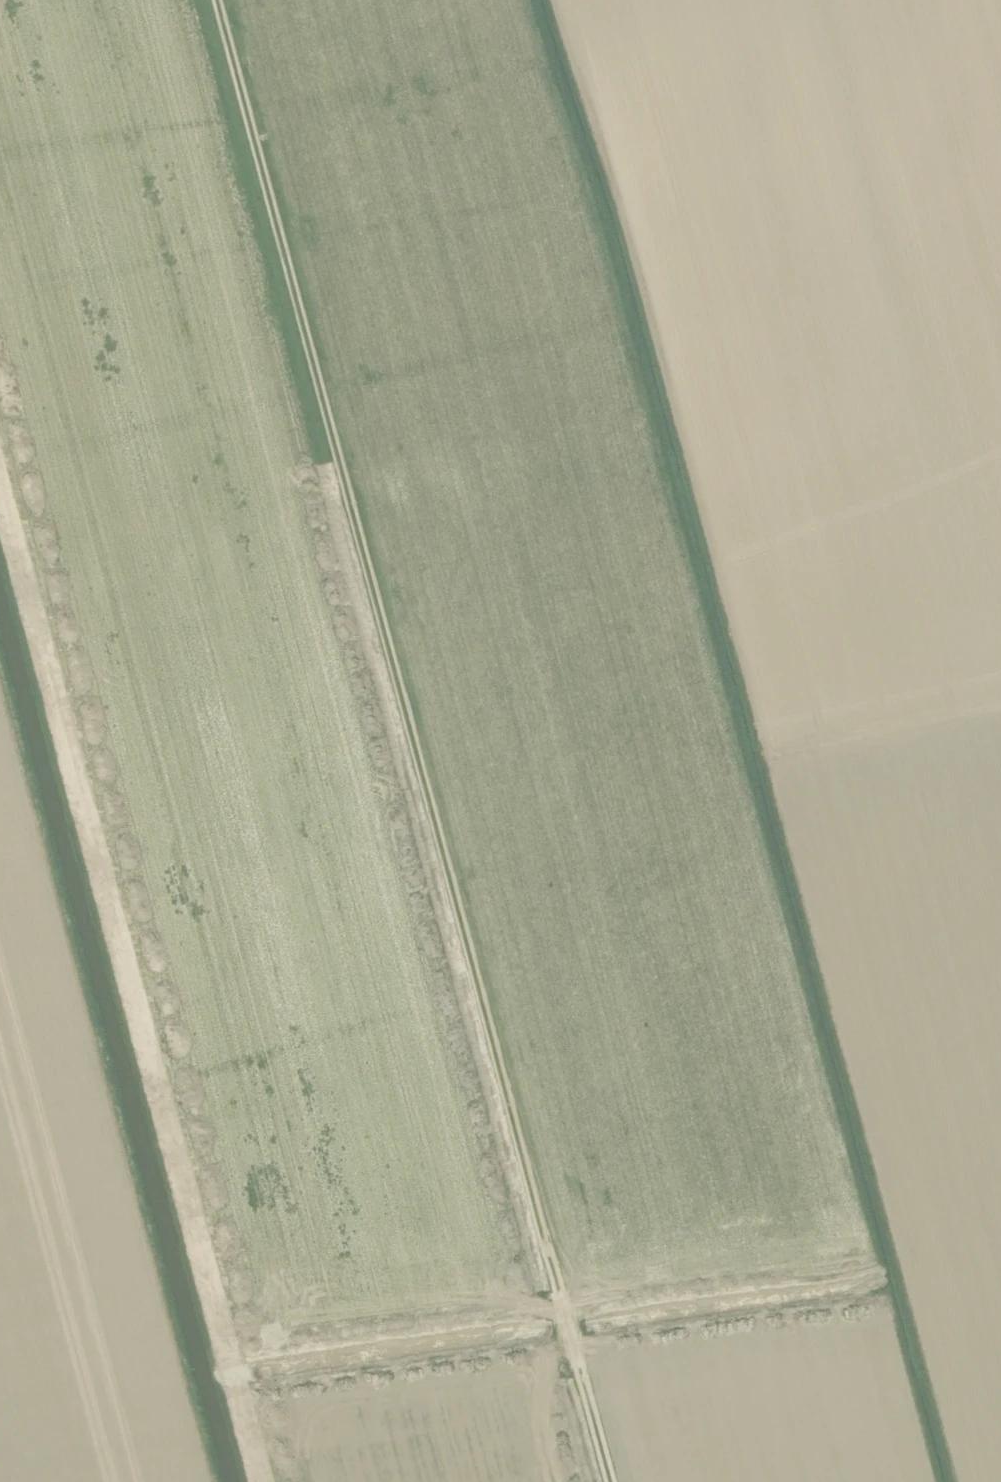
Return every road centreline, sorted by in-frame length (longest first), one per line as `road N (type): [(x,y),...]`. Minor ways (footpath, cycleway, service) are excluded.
road 1 (track): [(217,0),(610,1481)]

